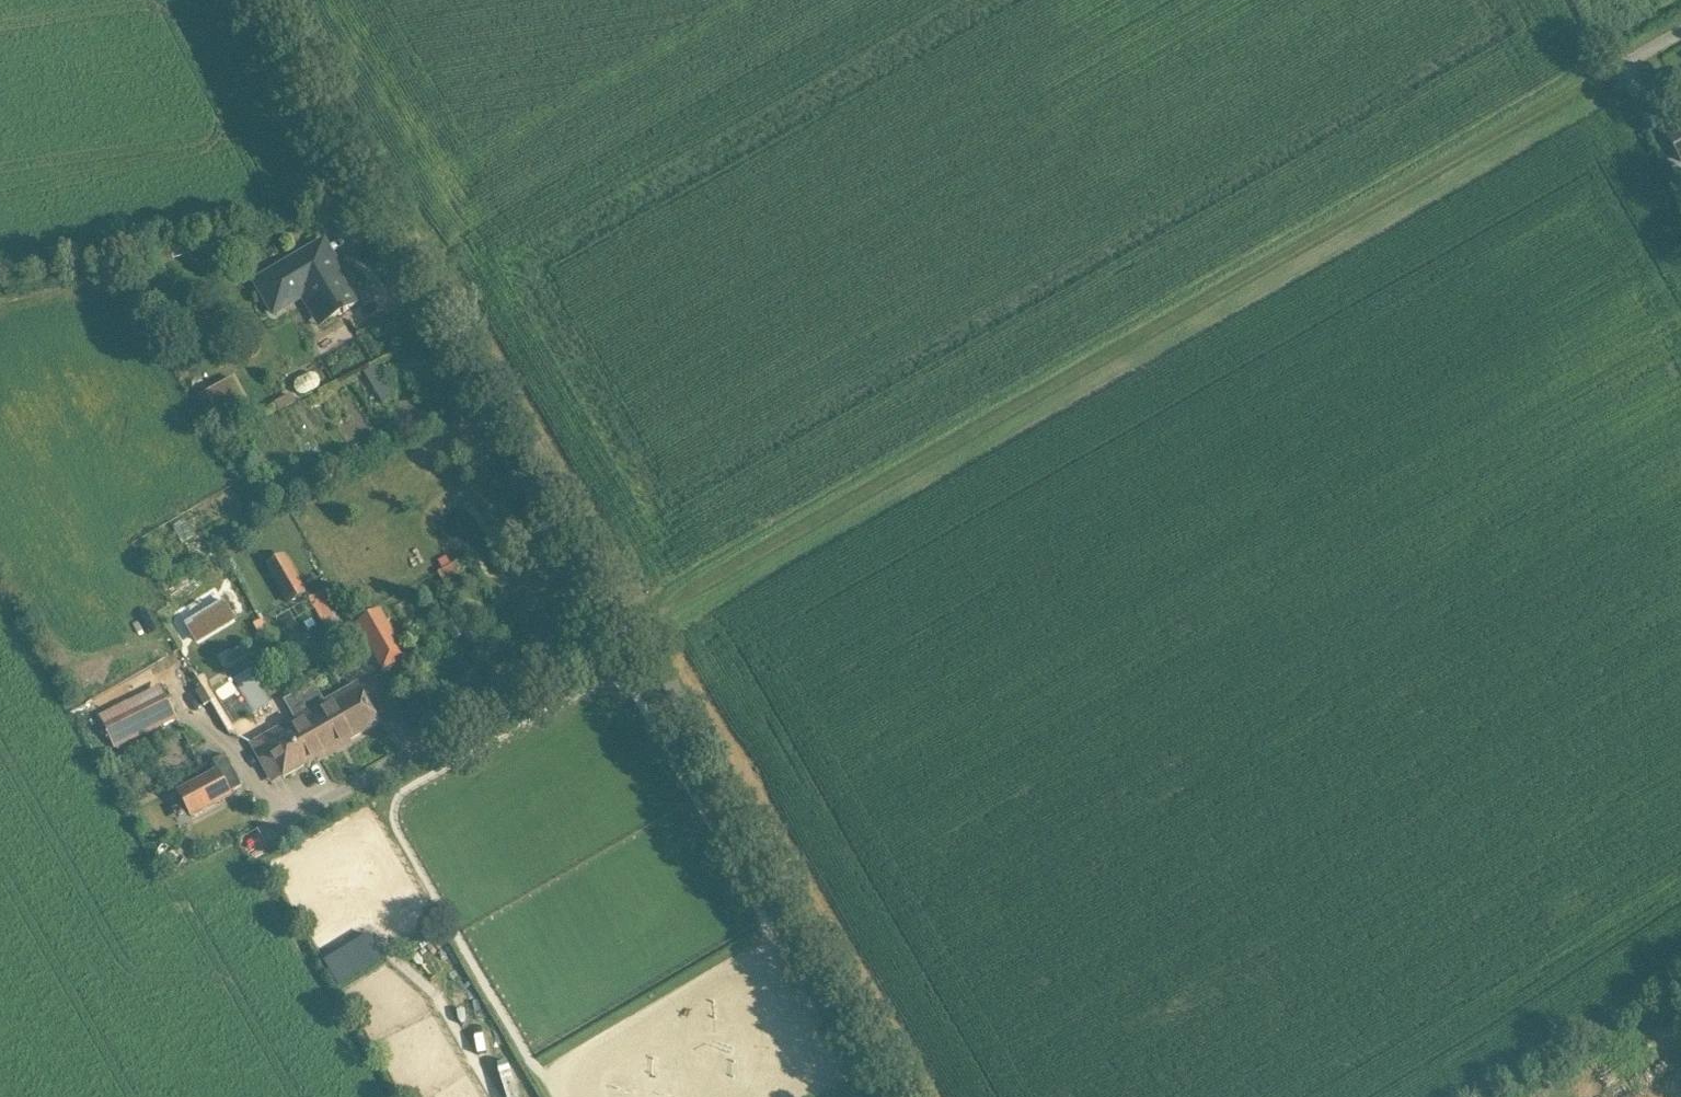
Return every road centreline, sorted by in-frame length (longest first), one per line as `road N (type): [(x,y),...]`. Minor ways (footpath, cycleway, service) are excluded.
road 1 (unclassified): [(912,1096),(284,0)]
road 2 (track): [(633,609),(1622,66)]

